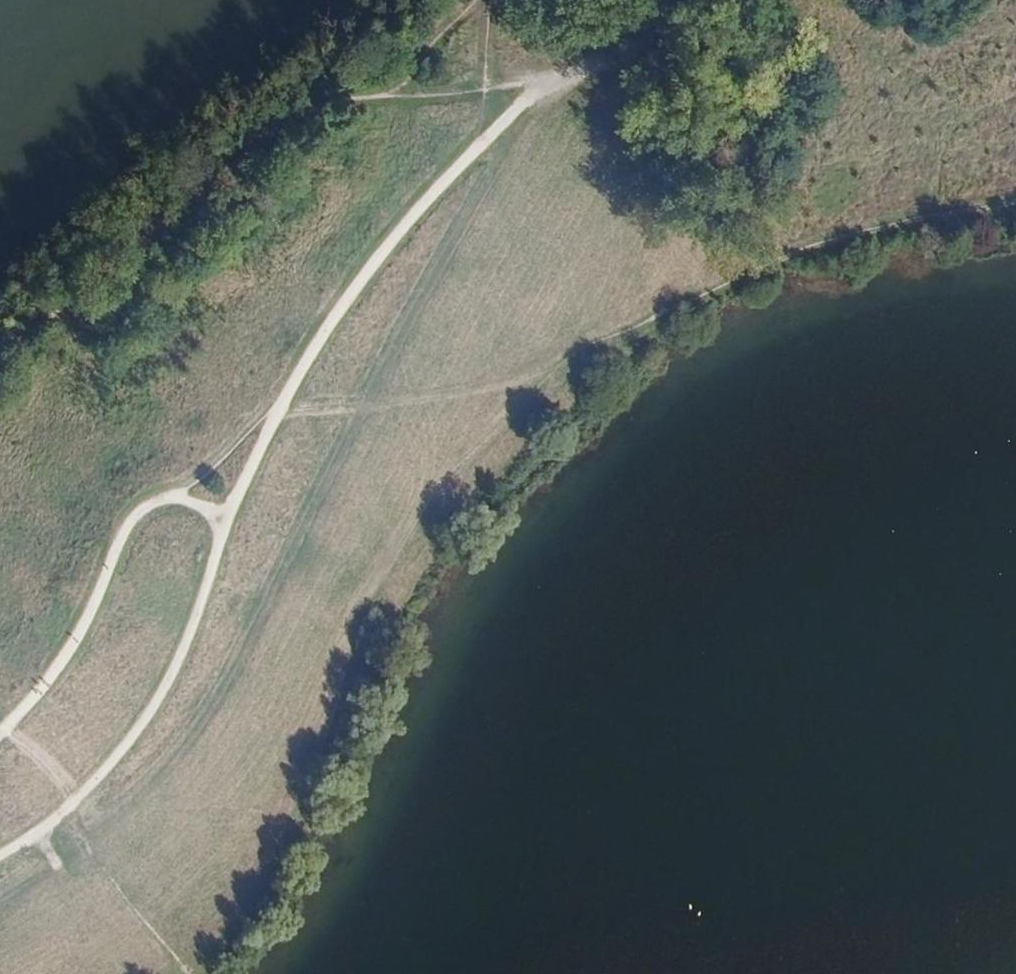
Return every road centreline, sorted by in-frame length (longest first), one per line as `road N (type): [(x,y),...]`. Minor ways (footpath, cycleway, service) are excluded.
road 1 (track): [(0,362),(255,133),(344,99),(555,75),(669,28),(702,0)]

